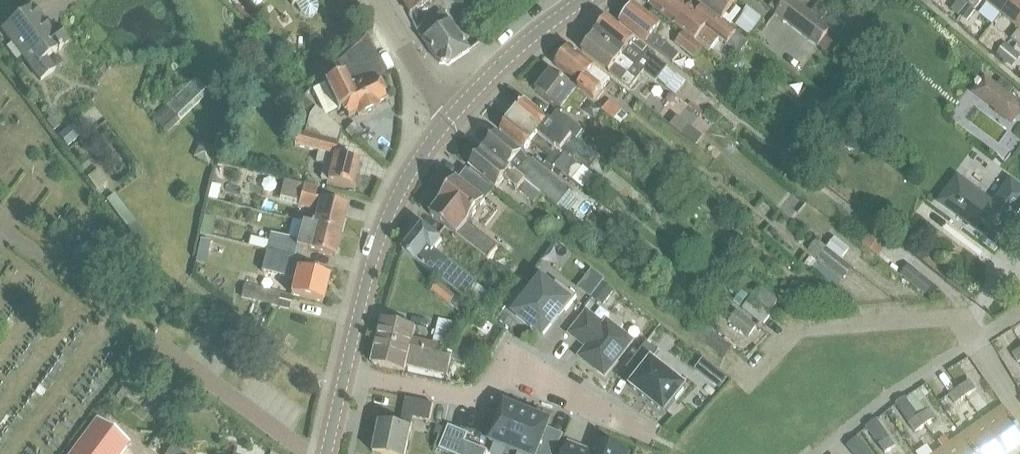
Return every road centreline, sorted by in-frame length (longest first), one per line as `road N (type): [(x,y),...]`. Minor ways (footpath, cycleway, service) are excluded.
road 1 (residential): [(345,372),(469,399),(507,375),(672,445)]
road 2 (tertiary): [(345,372),(401,187),(455,111)]
road 3 (tertiary): [(455,111),(581,0)]
road 4 (residential): [(455,111),(440,103),(380,0)]

